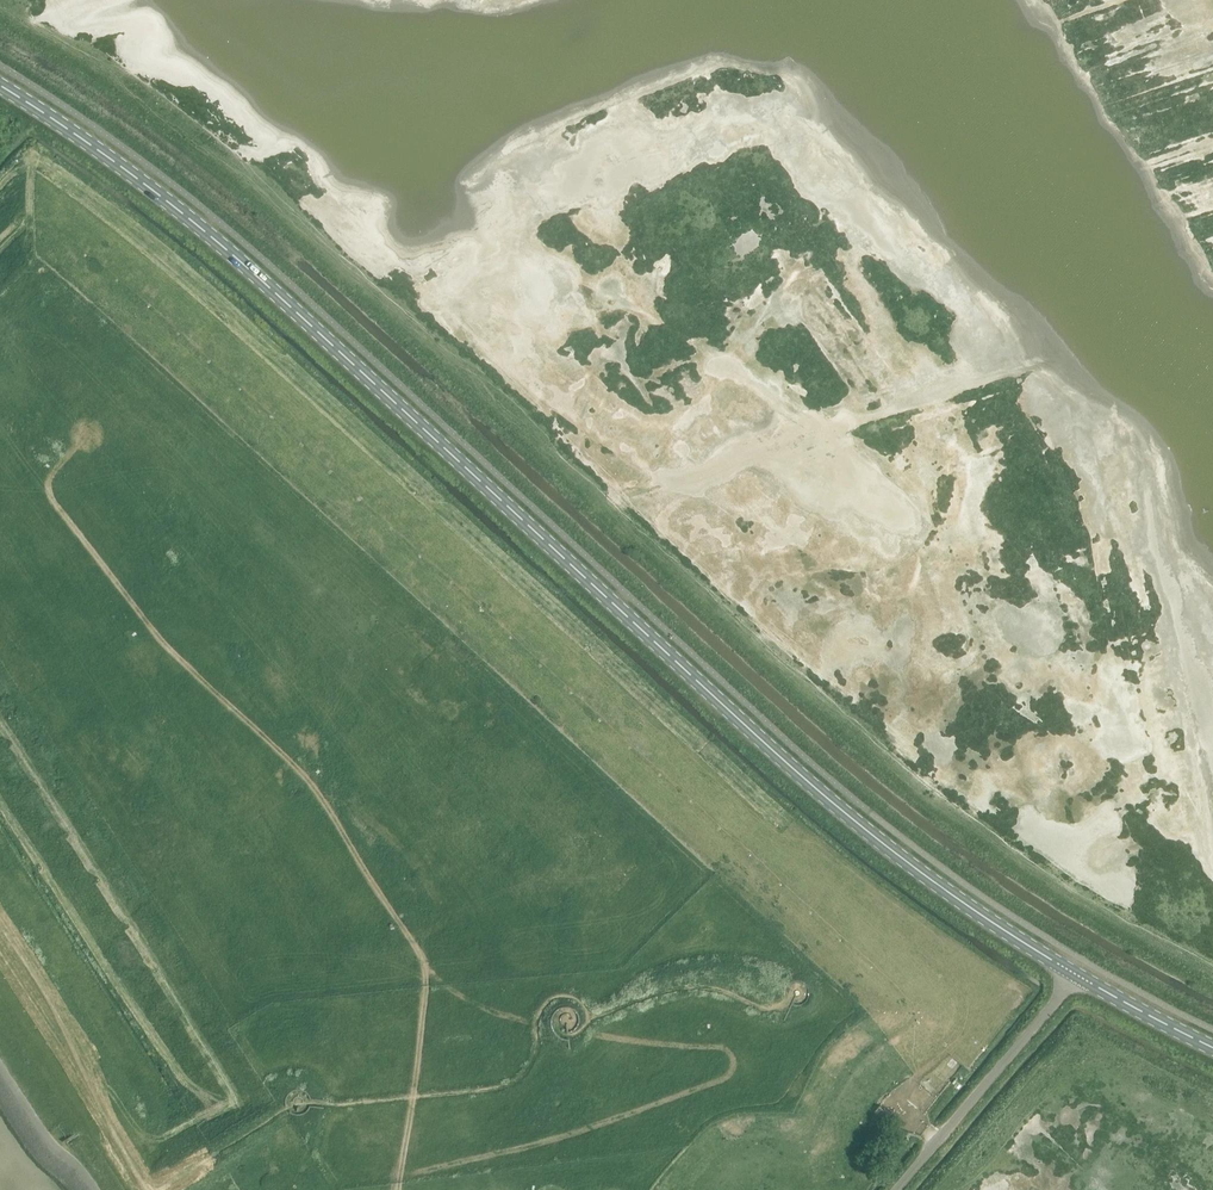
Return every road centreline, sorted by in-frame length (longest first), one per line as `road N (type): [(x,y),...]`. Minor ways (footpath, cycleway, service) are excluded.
road 1 (primary): [(1075,974),(854,821),(199,226),(0,86)]
road 2 (unclassified): [(897,1189),(1075,974)]
road 3 (primary): [(1212,1049),(1075,974)]

